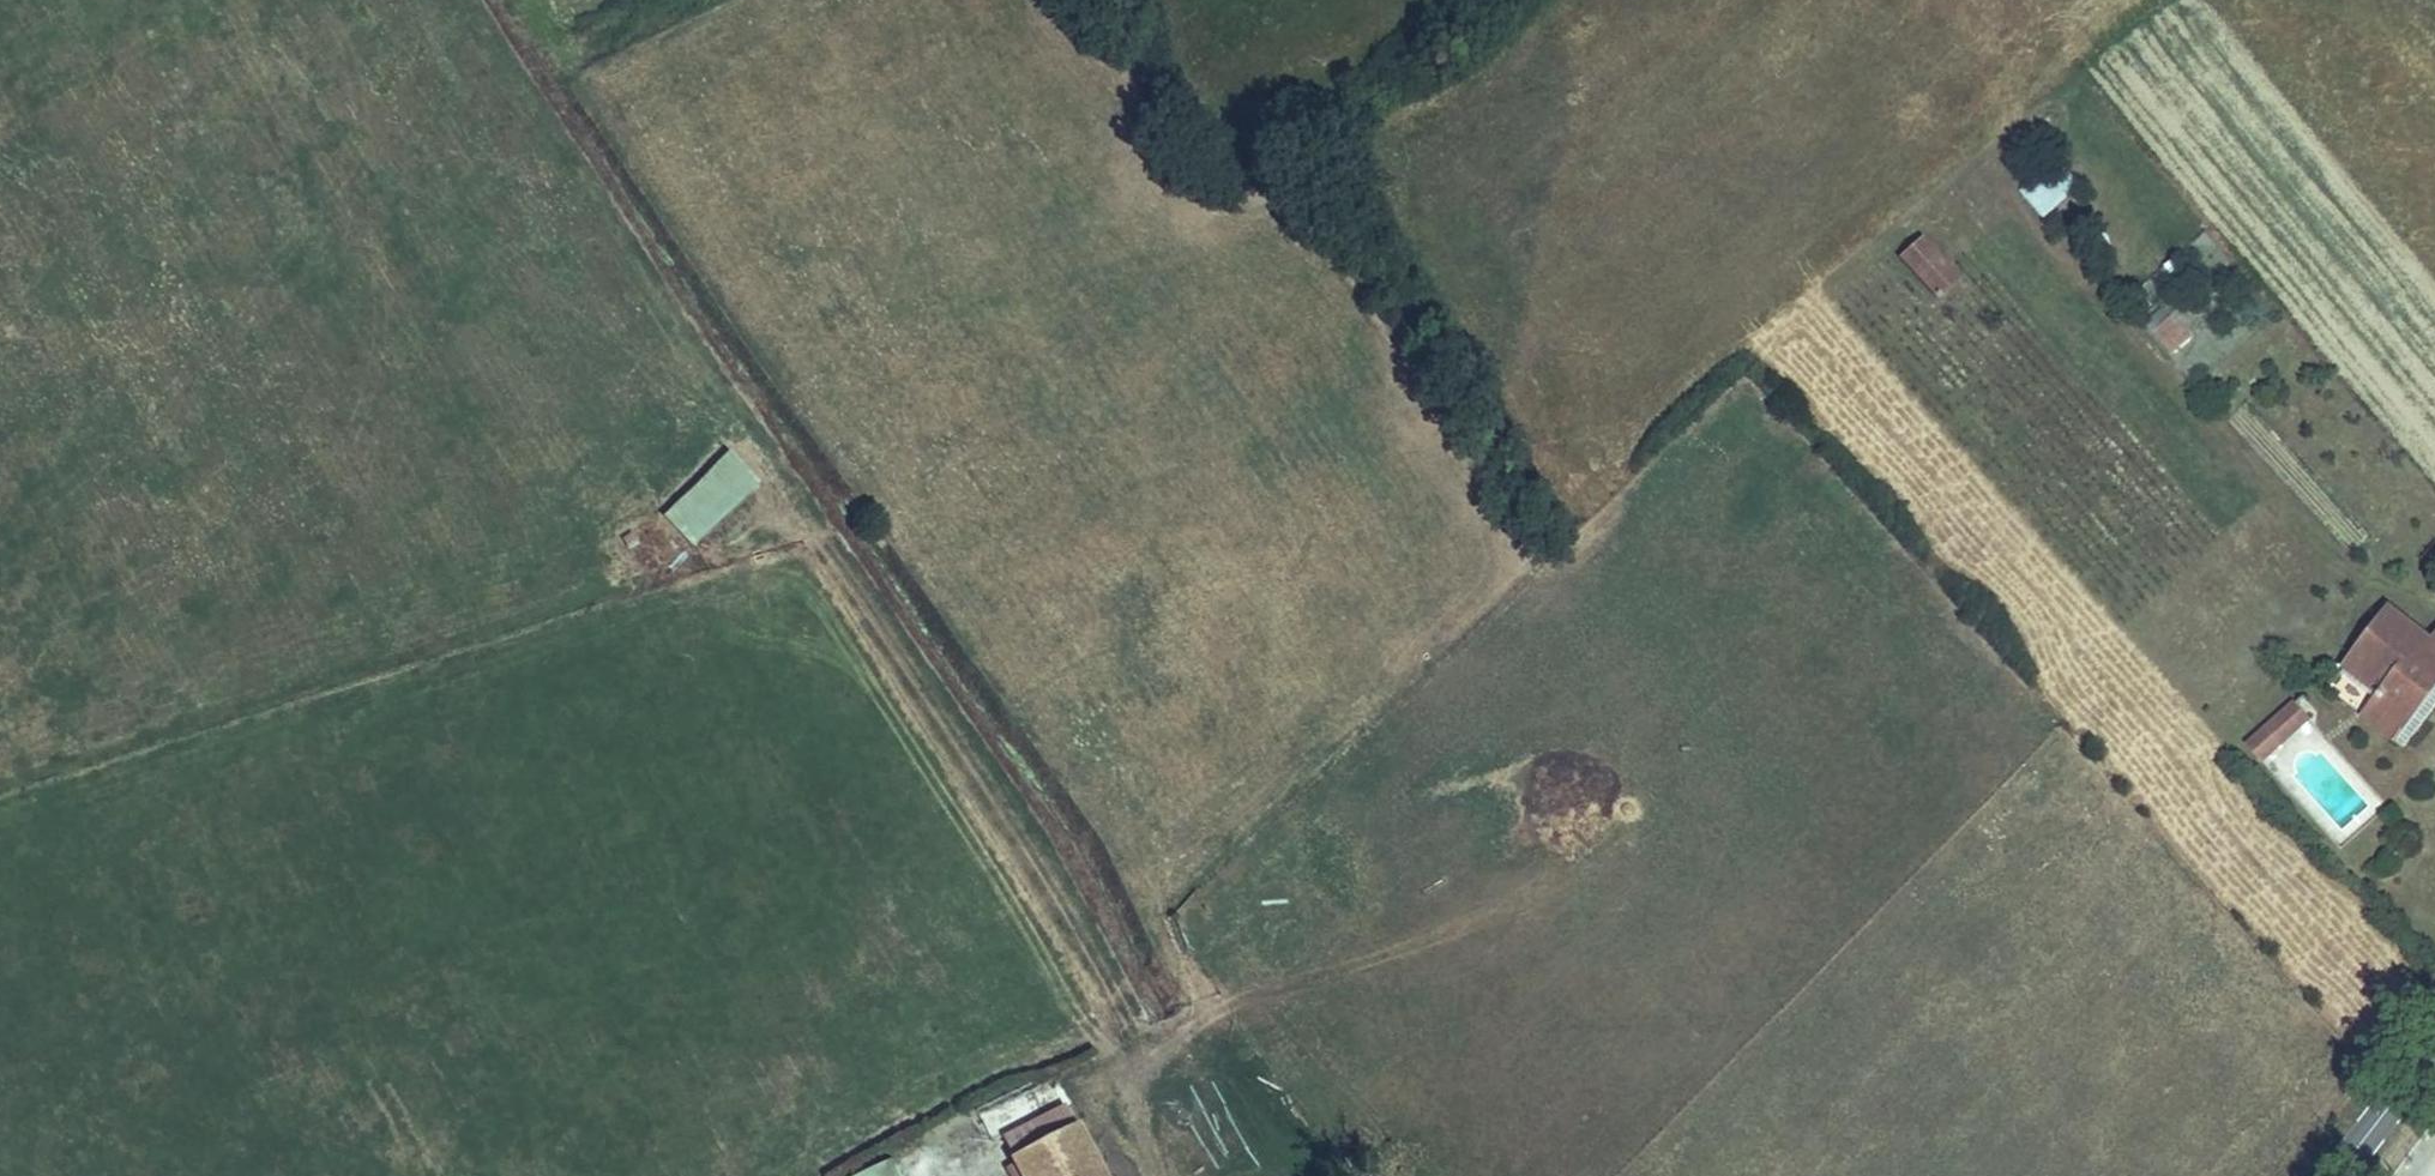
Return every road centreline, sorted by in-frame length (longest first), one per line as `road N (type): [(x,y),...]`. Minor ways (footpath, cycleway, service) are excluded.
road 1 (secondary): [(2434,1047),(2334,1175)]

